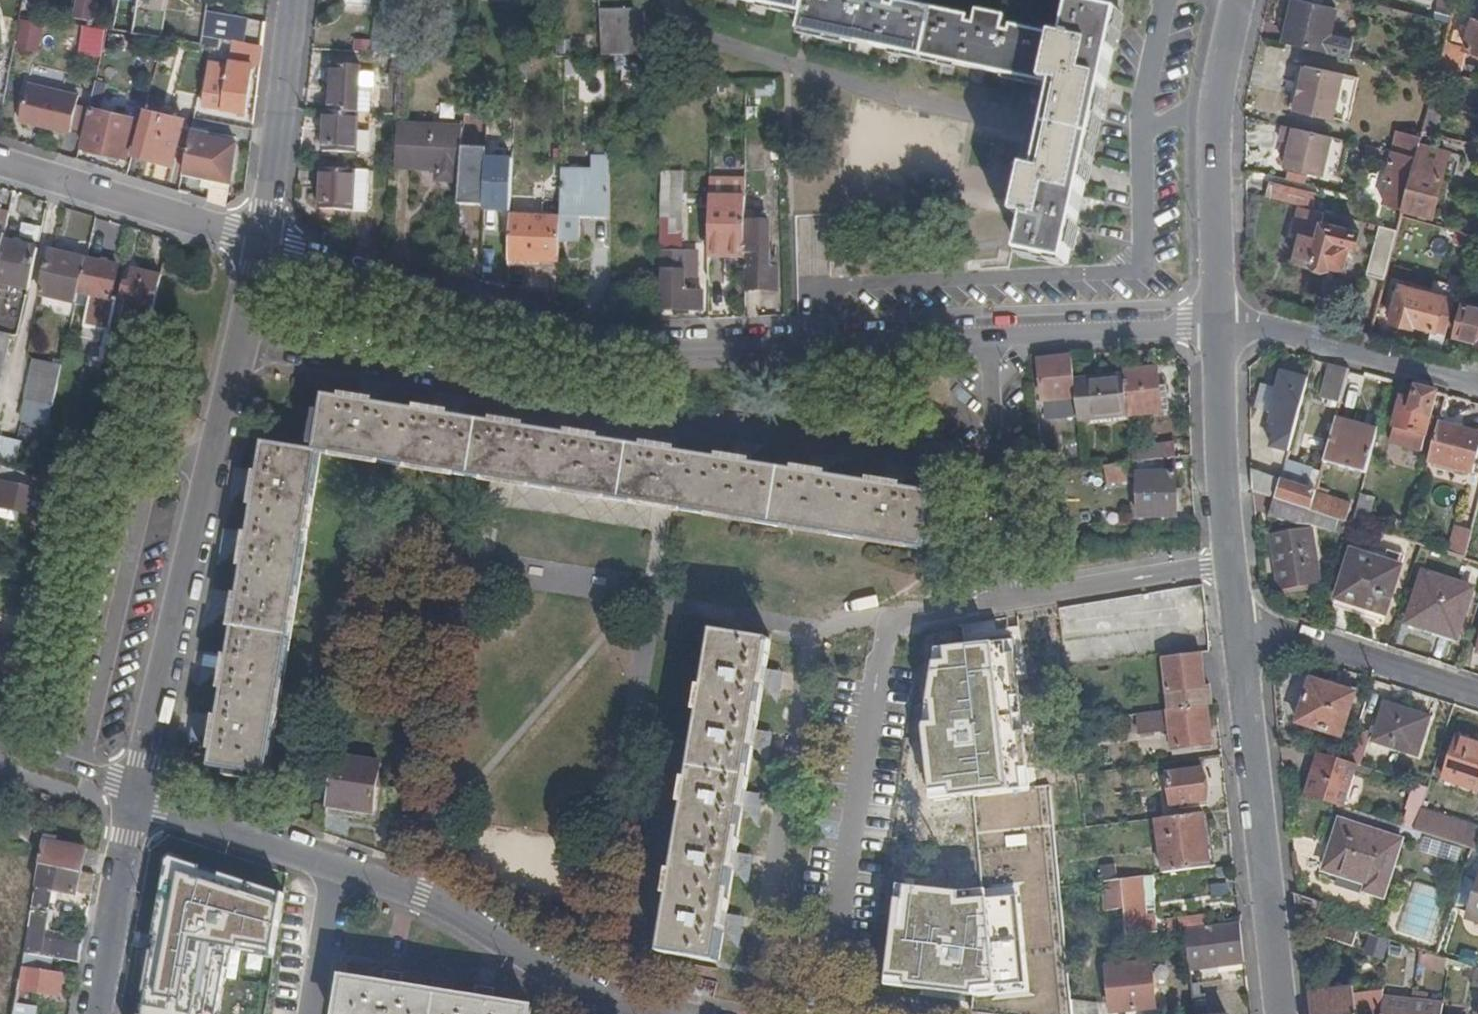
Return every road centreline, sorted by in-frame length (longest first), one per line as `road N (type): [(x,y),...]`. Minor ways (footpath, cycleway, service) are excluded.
road 1 (residential): [(988,472),(234,343)]
road 2 (residential): [(982,337),(608,352),(258,243)]
road 3 (residential): [(1016,1013),(988,472)]
road 4 (tertiary): [(234,343),(127,797)]
road 5 (tertiary): [(1230,620),(1272,1013)]
road 6 (residential): [(753,1013),(808,627)]
road 7 (residential): [(625,1013),(594,1006),(418,895),(331,861)]
road 8 (tertiary): [(1239,0),(1210,169),(1213,328)]
road 9 (tertiary): [(1213,328),(1230,620)]
road 10 (residential): [(1213,328),(1477,384)]
road 11 (residential): [(258,243),(0,164)]
road 12 (residential): [(1230,620),(1477,696)]
road 13 (residential): [(258,243),(290,0)]
road 14 (residential): [(1213,328),(982,337)]
road 15 (tertiary): [(127,797),(88,1013)]
road 16 (residential): [(331,861),(127,797)]
road 17 (residential): [(308,1013),(331,861)]
road 18 (residential): [(988,472),(982,337)]
road 19 (residential): [(0,753),(127,797)]

